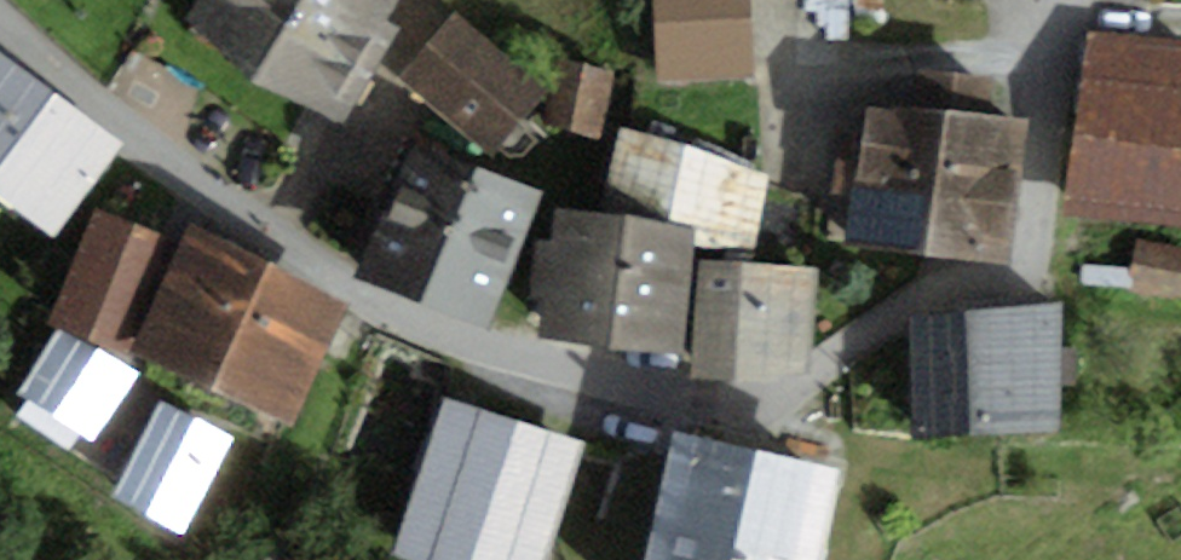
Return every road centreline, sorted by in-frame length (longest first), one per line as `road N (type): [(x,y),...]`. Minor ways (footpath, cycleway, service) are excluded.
road 1 (residential): [(0,24),(77,94),(377,306),(685,409),(730,414),(764,407),(874,329),(984,276),(1007,253),(1028,216),(1070,0)]

